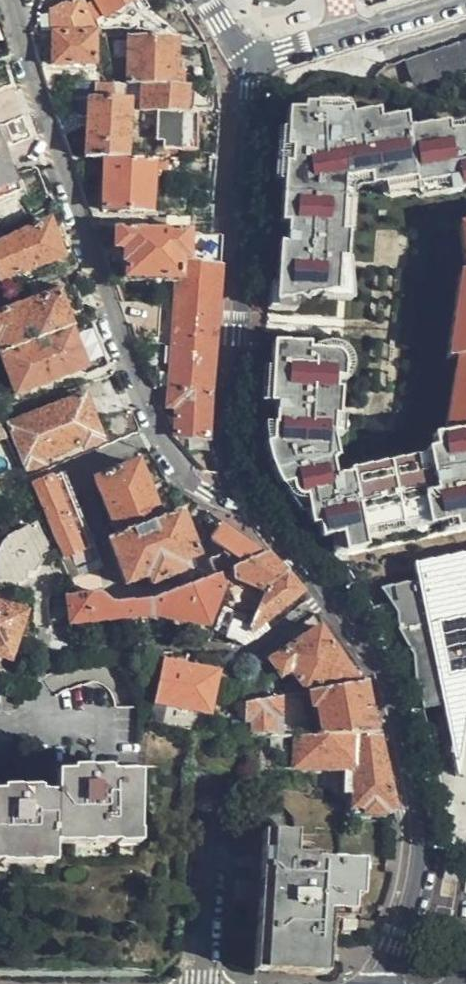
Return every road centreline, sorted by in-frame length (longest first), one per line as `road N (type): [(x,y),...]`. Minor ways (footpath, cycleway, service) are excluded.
road 1 (residential): [(248,497),(215,497),(186,478),(157,437),(13,0)]
road 2 (residential): [(248,497),(344,615),(392,701),(419,842),(385,983)]
road 3 (residential): [(250,64),(256,89),(227,429),(248,497)]
road 4 (residential): [(457,0),(250,64)]

